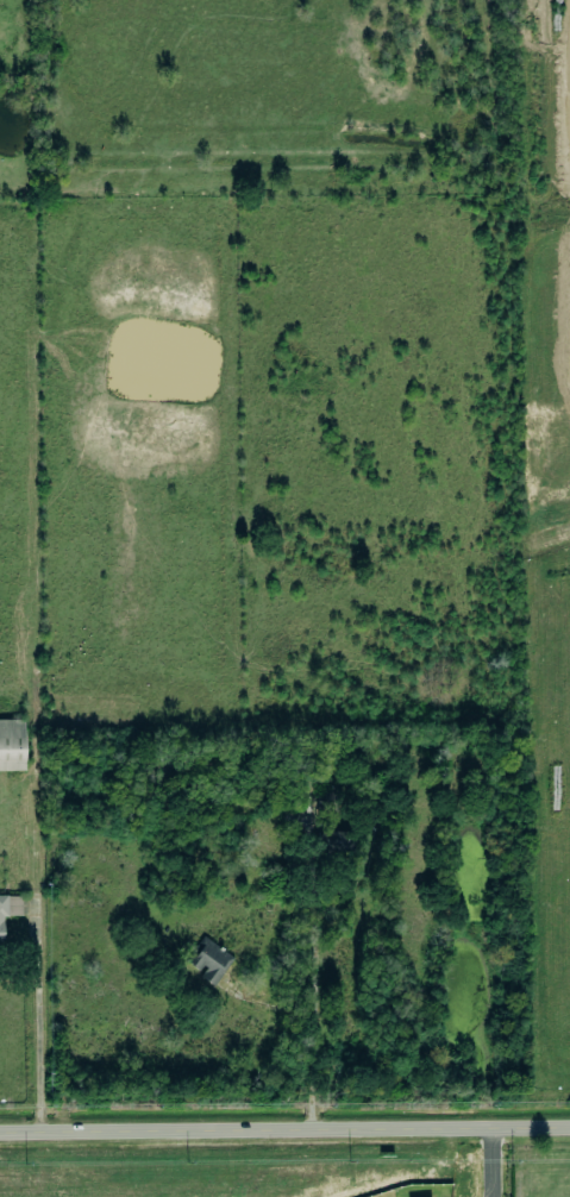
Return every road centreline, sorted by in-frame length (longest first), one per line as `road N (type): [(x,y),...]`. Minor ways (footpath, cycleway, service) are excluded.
road 1 (secondary): [(0,1133),(569,1131)]

